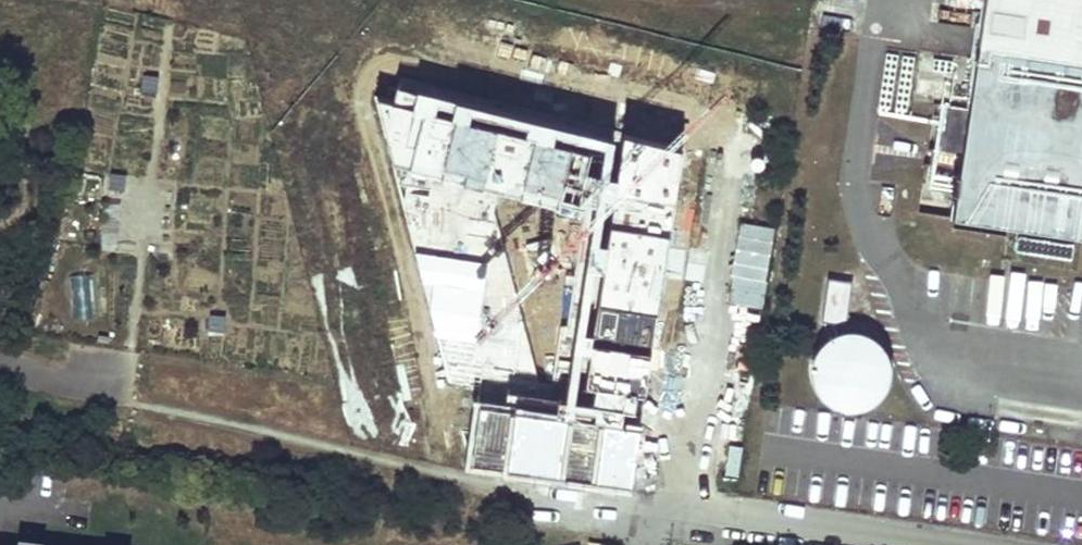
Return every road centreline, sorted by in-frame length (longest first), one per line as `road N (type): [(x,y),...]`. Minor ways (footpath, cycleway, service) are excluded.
road 1 (residential): [(677,504),(963,544)]

